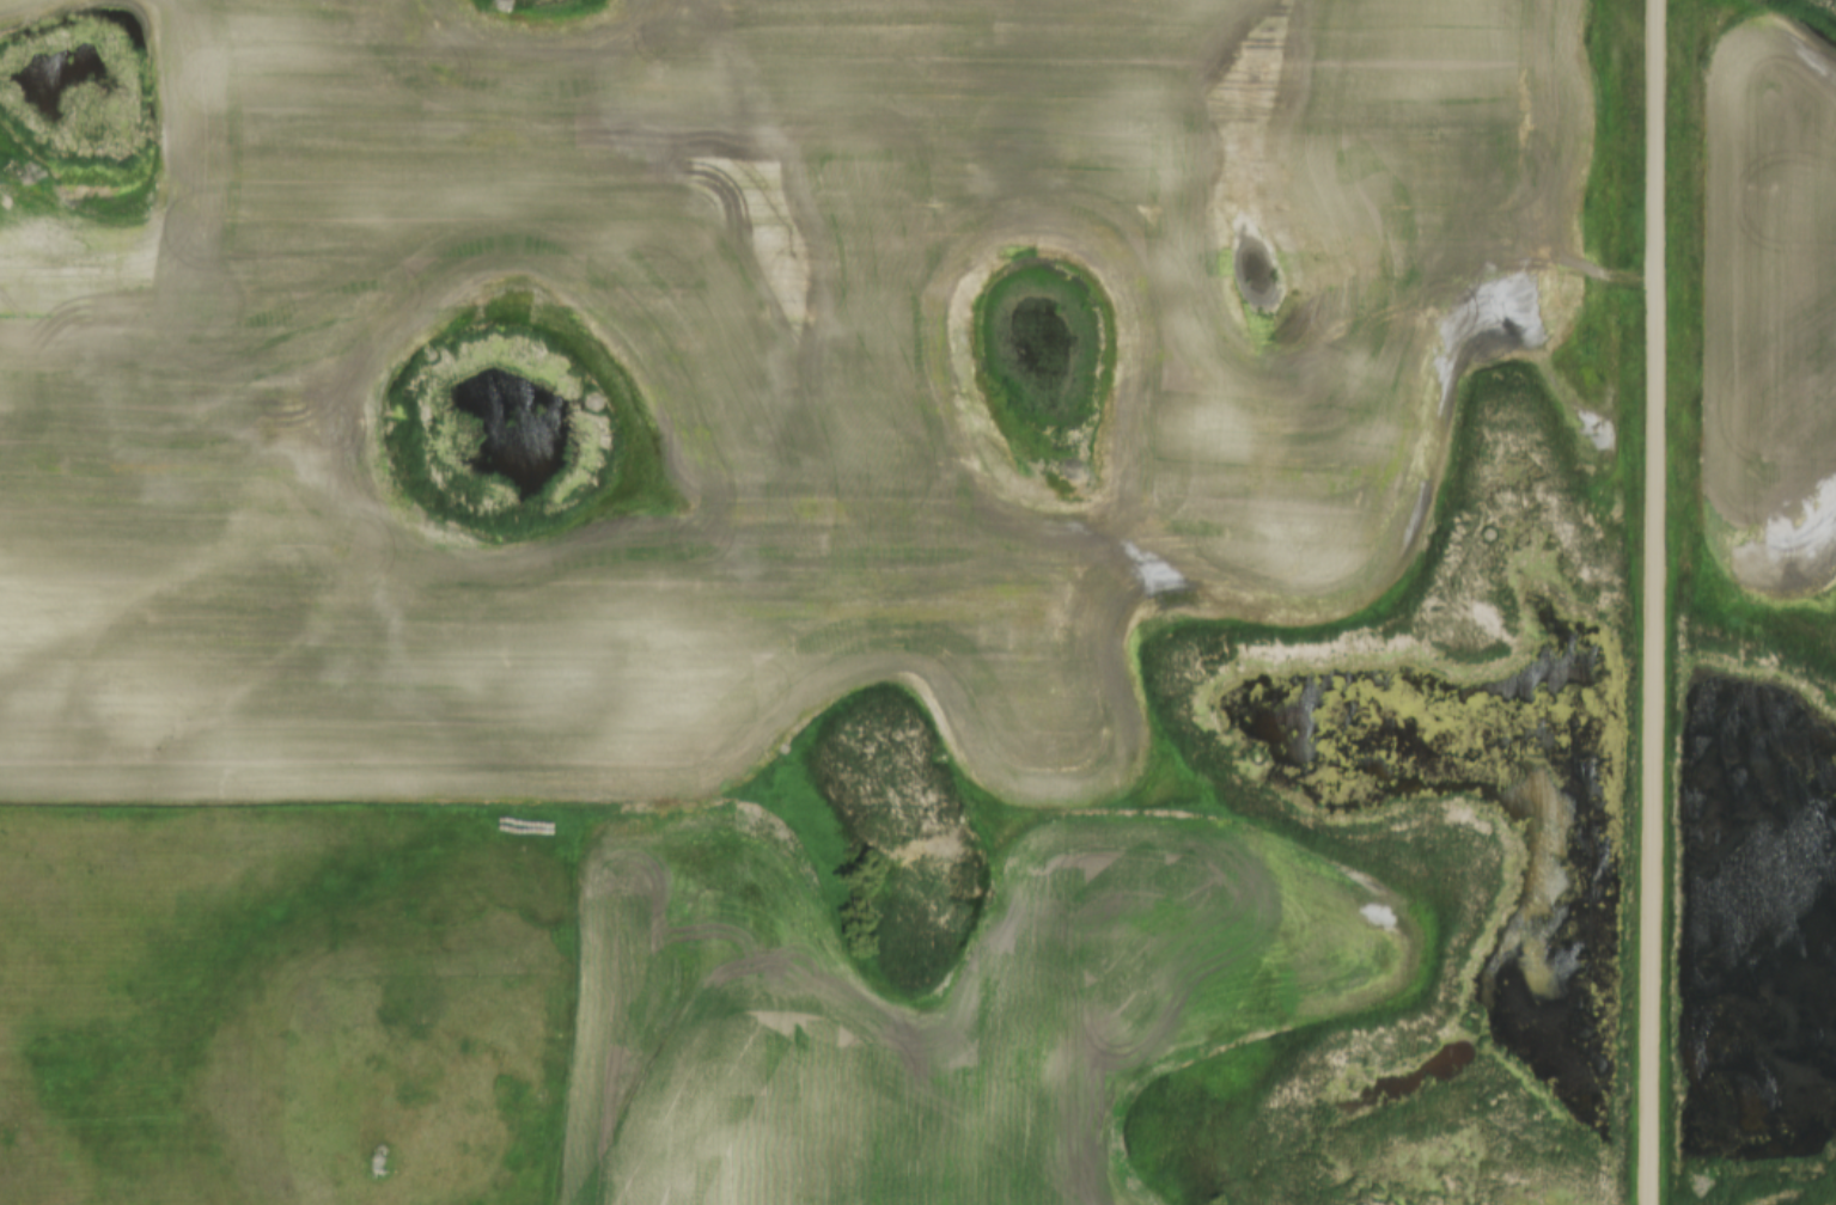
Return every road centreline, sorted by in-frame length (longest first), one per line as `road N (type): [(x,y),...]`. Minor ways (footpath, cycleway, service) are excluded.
road 1 (residential): [(1651,1204),(1659,0)]

